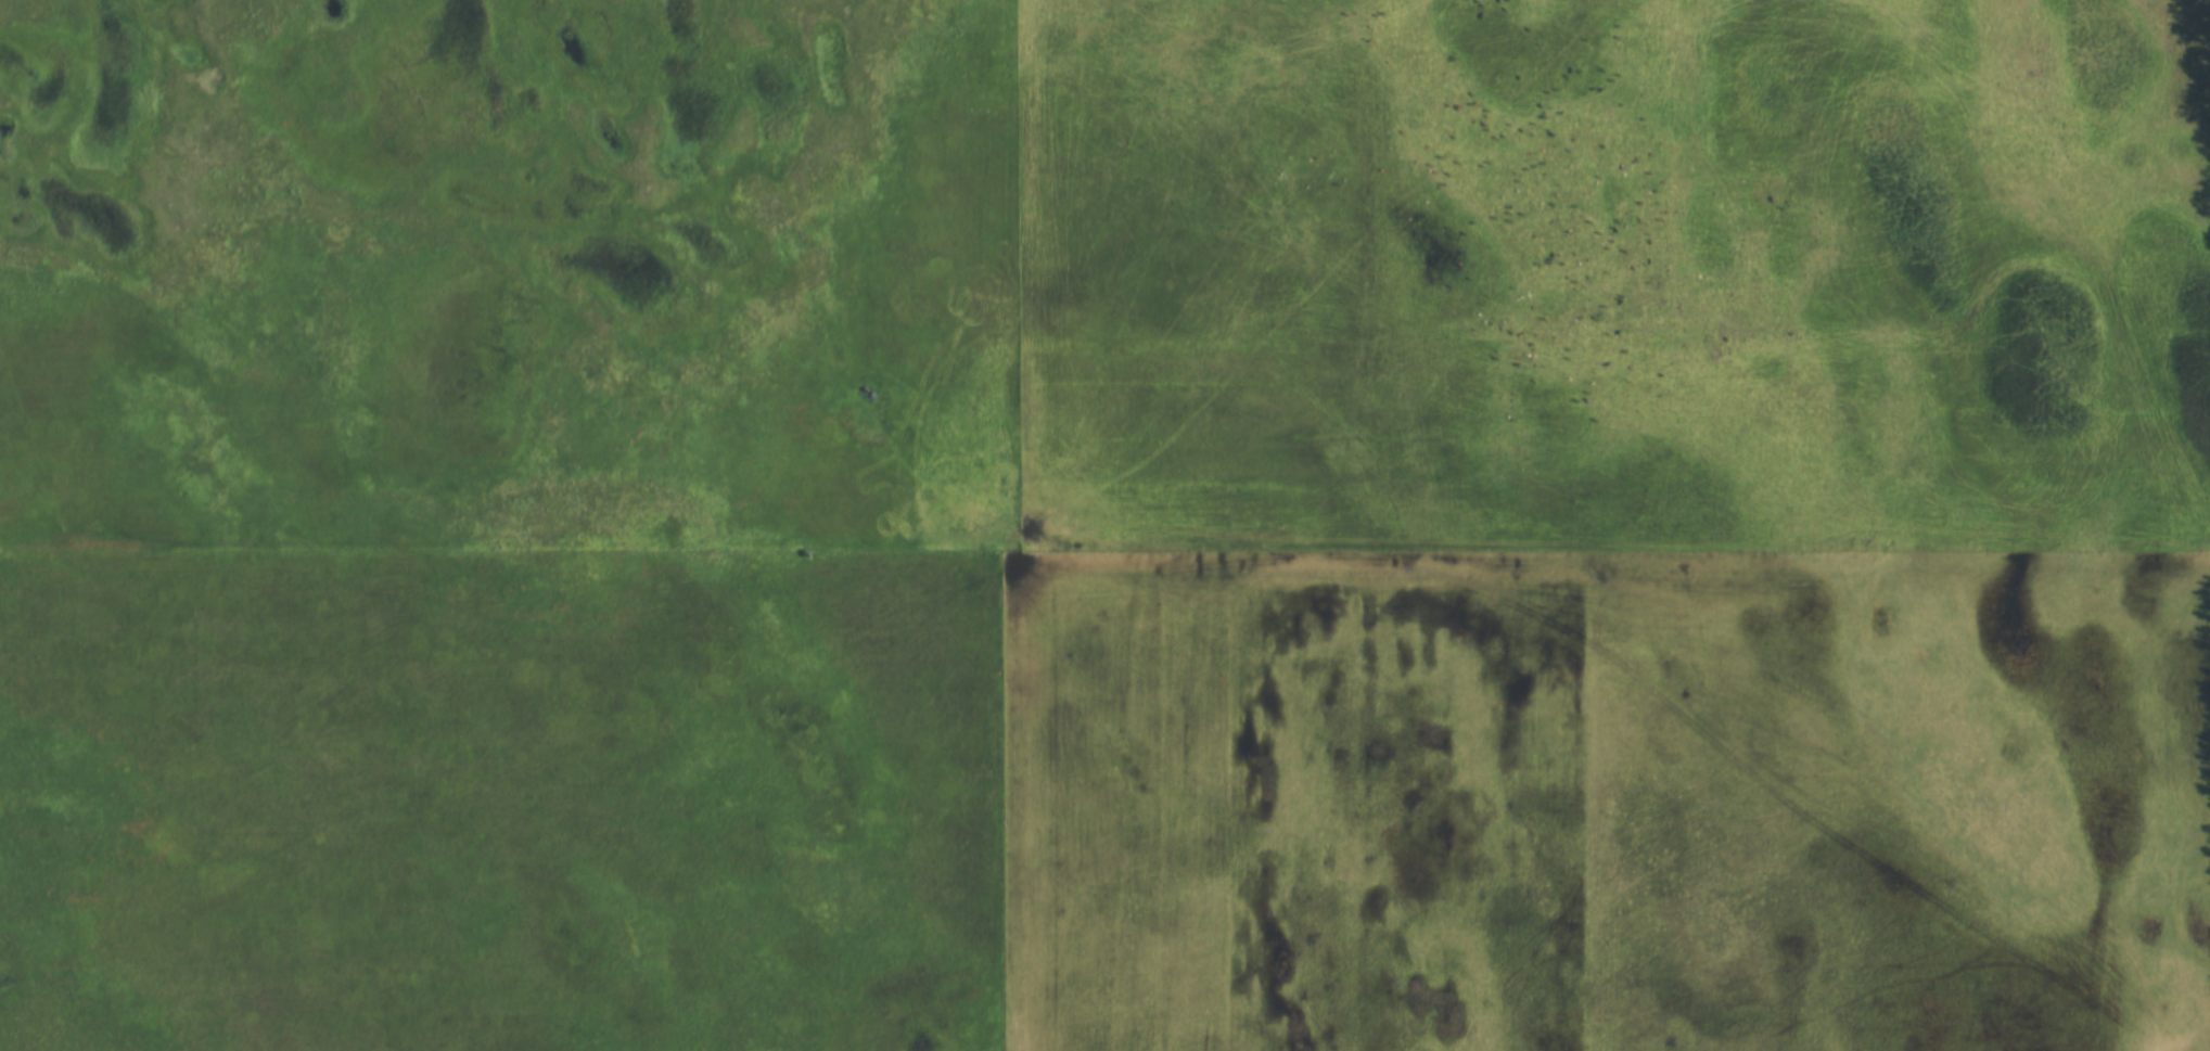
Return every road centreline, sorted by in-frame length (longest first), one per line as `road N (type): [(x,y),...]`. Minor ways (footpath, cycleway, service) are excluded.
road 1 (track): [(1123,588),(1185,569),(1371,562),(1426,571),(1523,608),(1571,630),(1650,687),(1828,832),(2161,1050)]

